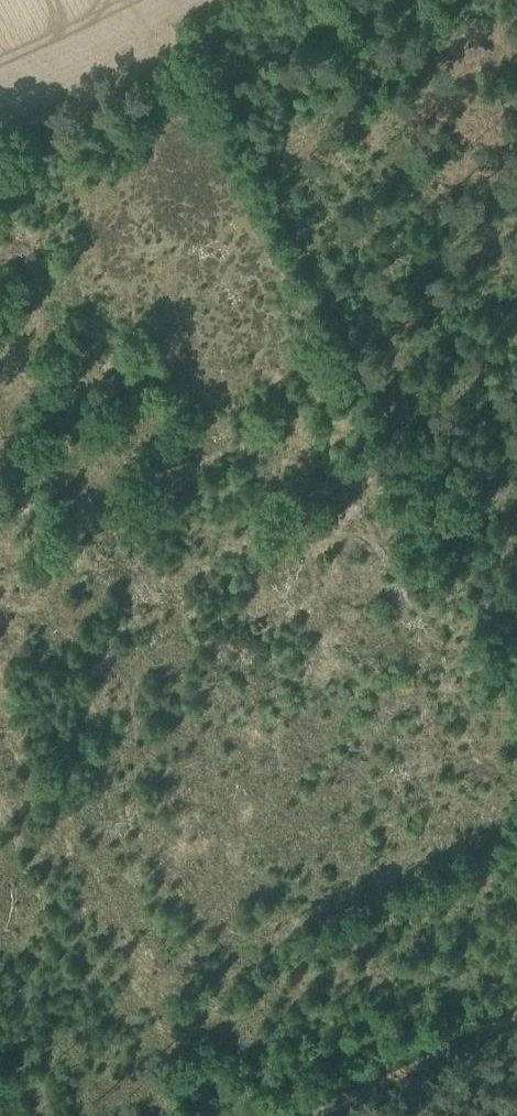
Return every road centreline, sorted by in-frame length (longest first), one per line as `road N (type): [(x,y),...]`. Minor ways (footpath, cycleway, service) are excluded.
road 1 (track): [(516,1016),(311,1115)]

